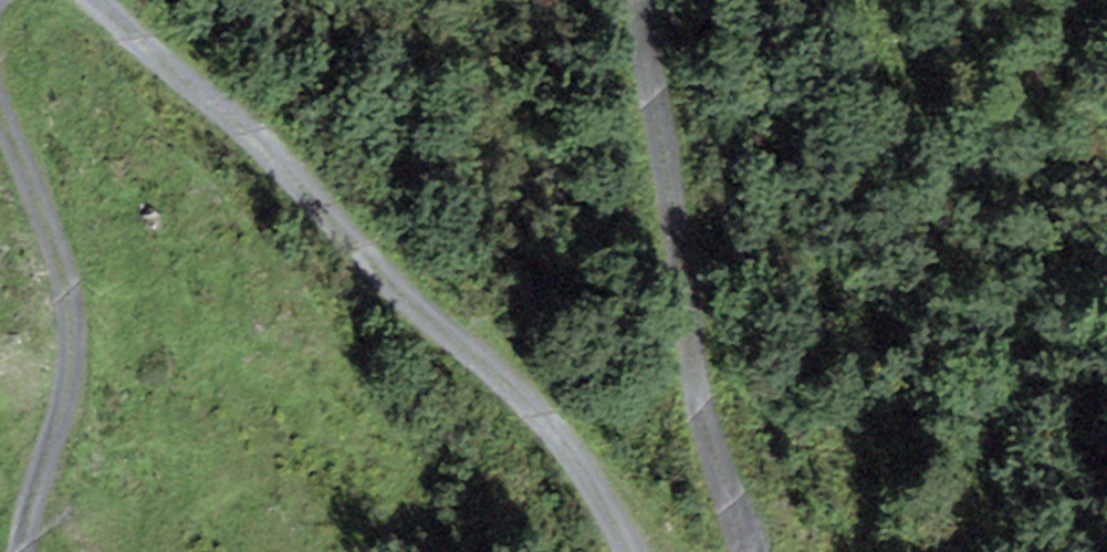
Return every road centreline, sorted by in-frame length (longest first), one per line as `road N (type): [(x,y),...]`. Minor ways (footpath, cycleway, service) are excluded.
road 1 (track): [(89,0),(326,214),(586,488),(628,551)]
road 2 (track): [(747,551),(708,426),(643,0)]
road 3 (track): [(21,551),(70,388),(73,342),(71,300),(48,221),(0,108)]

